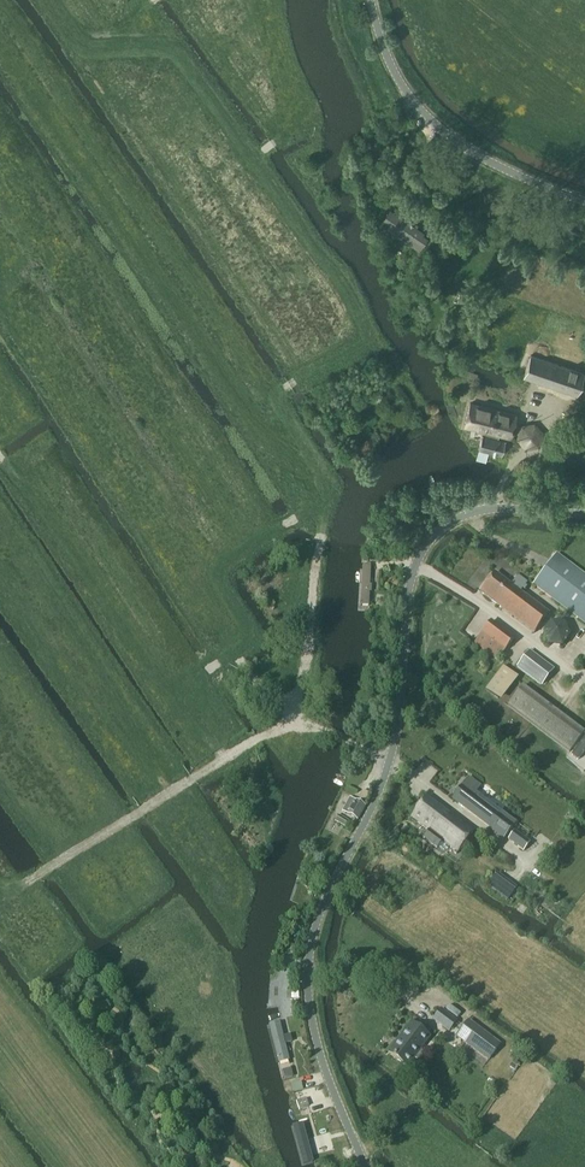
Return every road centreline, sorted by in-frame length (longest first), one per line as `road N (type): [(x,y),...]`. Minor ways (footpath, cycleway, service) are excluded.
road 1 (unclassified): [(364,1166),(320,1060),(308,977),(319,918),(390,762),(413,567),(435,536),(463,517),(494,509),(584,513)]
road 2 (track): [(390,762),(316,727),(285,727),(105,836)]
road 3 (unclassified): [(584,201),(504,170),(429,119),(390,62),(372,0)]

